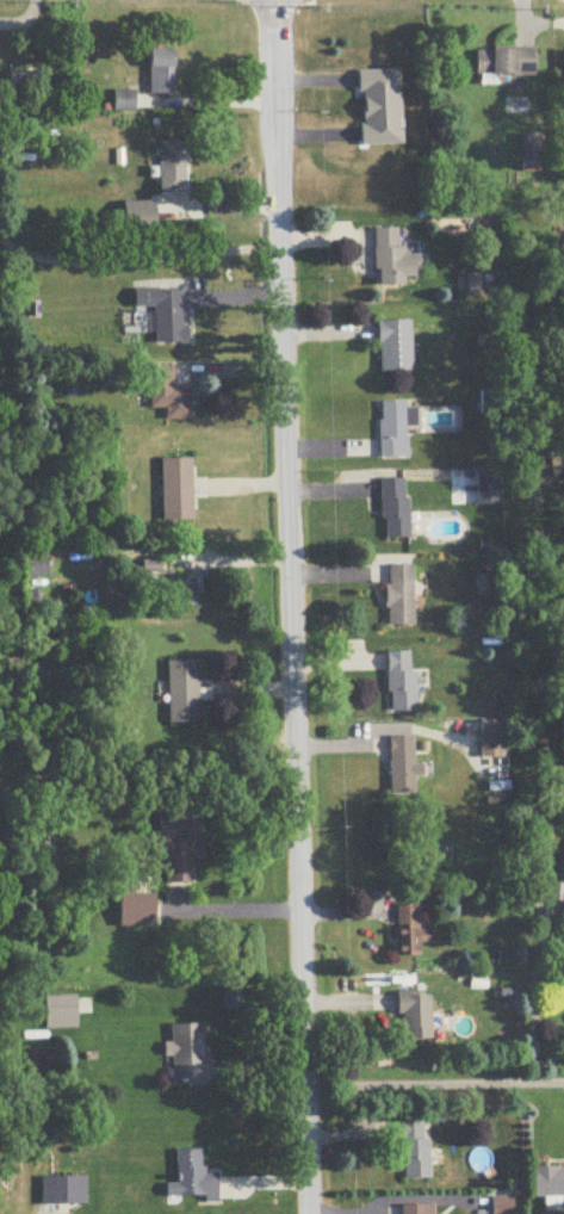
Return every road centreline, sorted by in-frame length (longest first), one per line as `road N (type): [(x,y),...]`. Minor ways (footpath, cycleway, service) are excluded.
road 1 (residential): [(307,1213),(273,0)]
road 2 (residential): [(303,1088),(563,1084)]

